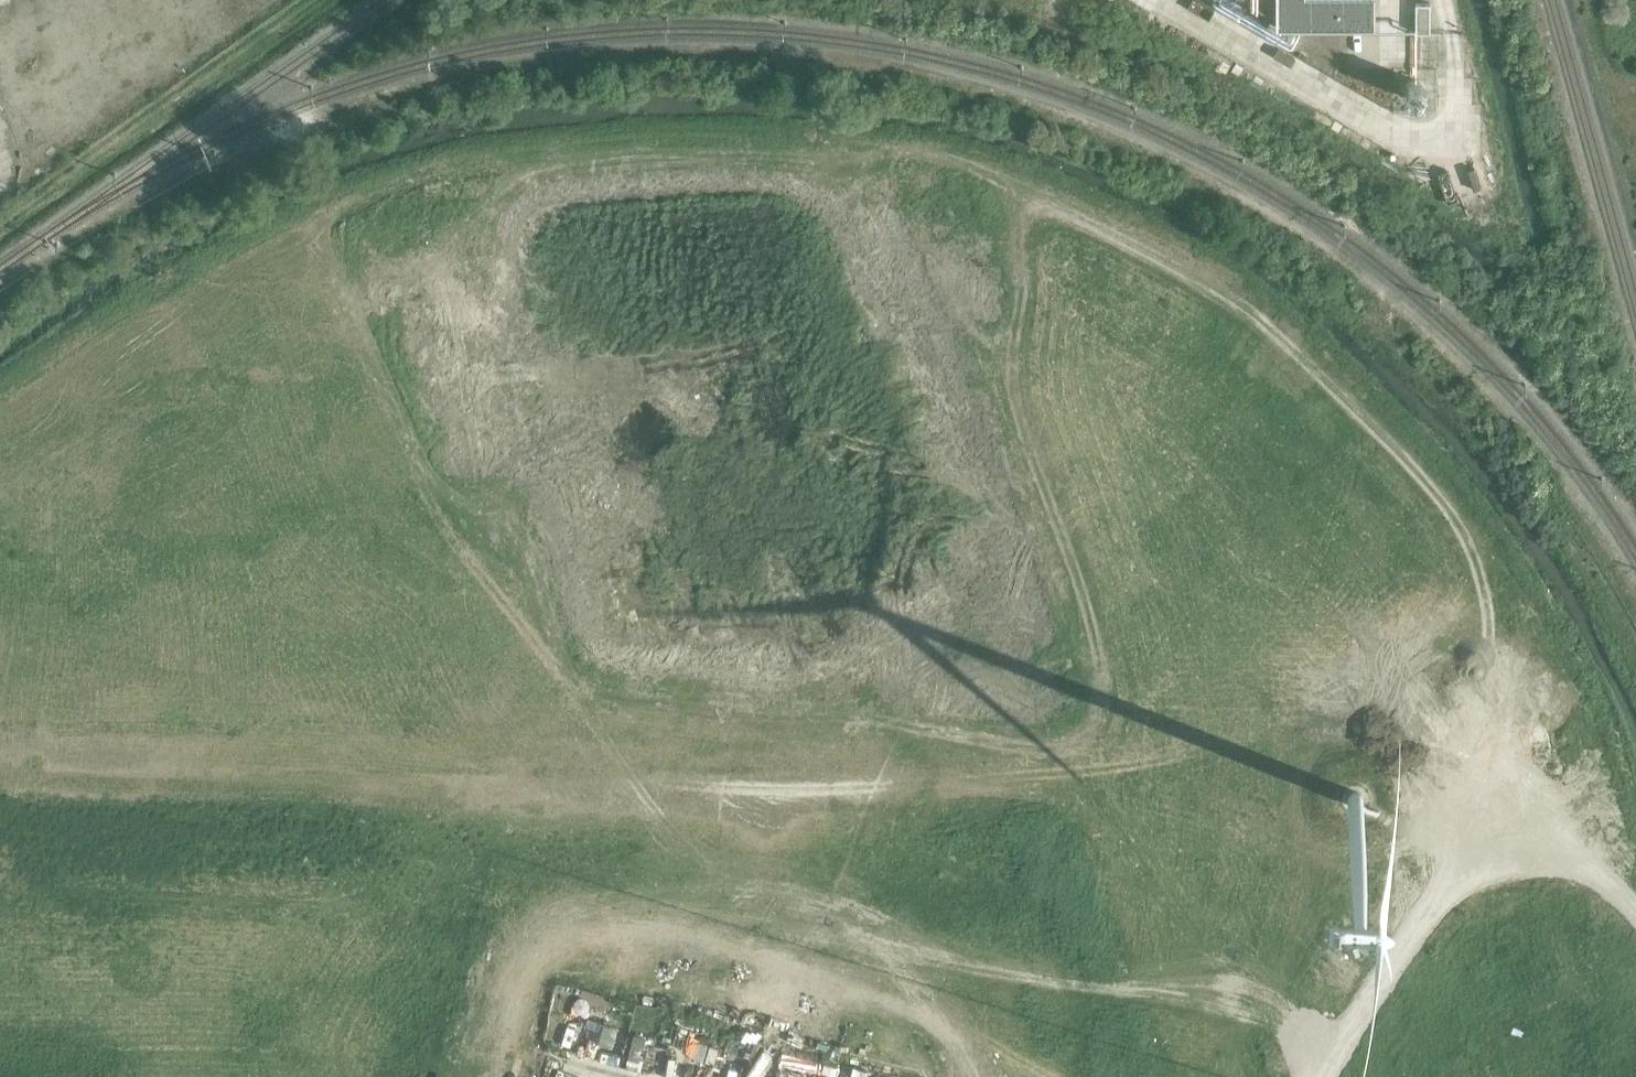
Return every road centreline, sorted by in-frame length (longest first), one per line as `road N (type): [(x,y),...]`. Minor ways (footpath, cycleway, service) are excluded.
road 1 (track): [(1635,908),(1594,867),(1536,847),(1491,856),(1451,885),(1320,1076)]

